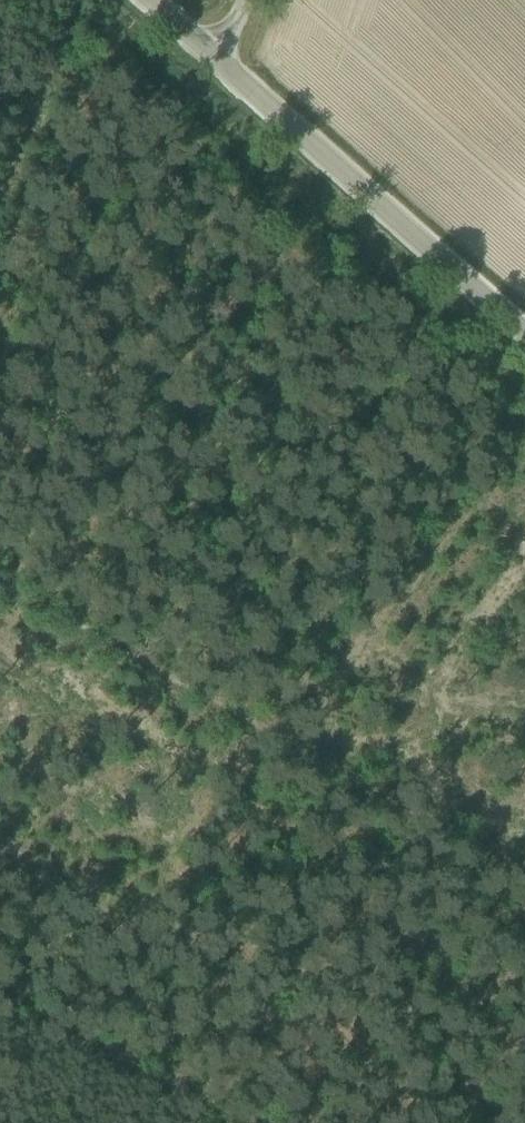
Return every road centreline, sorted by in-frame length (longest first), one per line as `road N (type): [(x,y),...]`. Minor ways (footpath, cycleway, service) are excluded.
road 1 (track): [(524,872),(0,590)]
road 2 (unclassified): [(524,332),(219,61)]
road 3 (track): [(0,189),(83,0)]

